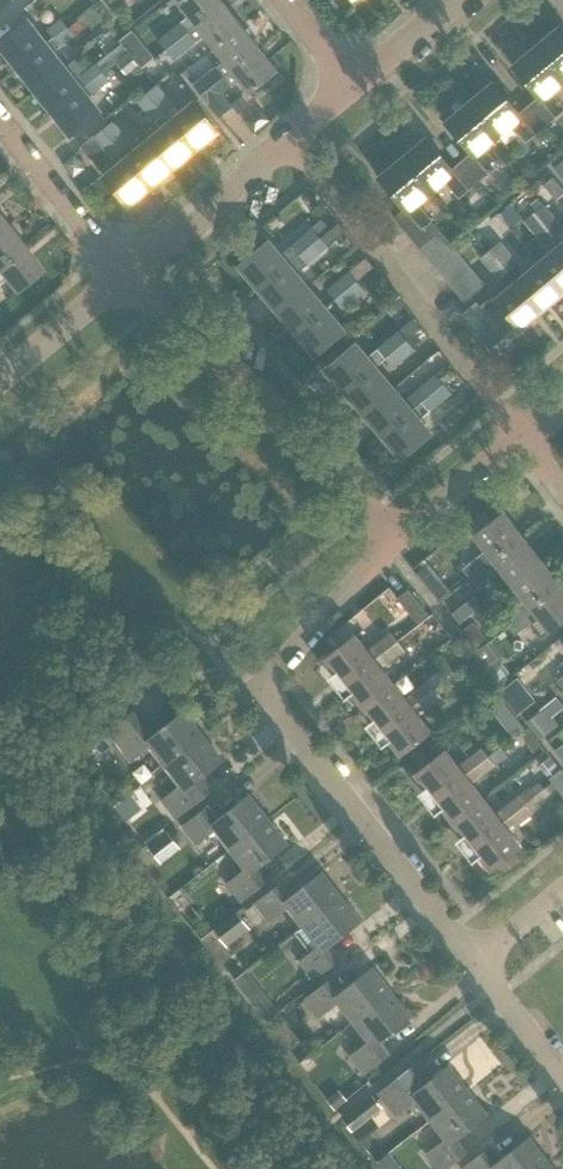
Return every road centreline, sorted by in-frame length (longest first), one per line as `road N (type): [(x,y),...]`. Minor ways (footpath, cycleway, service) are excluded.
road 1 (residential): [(288,139),(521,437)]
road 2 (residential): [(129,274),(394,537)]
road 3 (residential): [(262,688),(475,968)]
road 4 (unclassified): [(129,274),(288,139)]
road 5 (unclassified): [(0,114),(129,274)]
road 6 (residential): [(262,688),(394,537)]
road 7 (residential): [(0,380),(129,274)]
road 8 (residential): [(394,537),(521,437)]
road 9 (residential): [(562,1080),(475,968)]
road 10 (unclassified): [(350,81),(452,0)]

